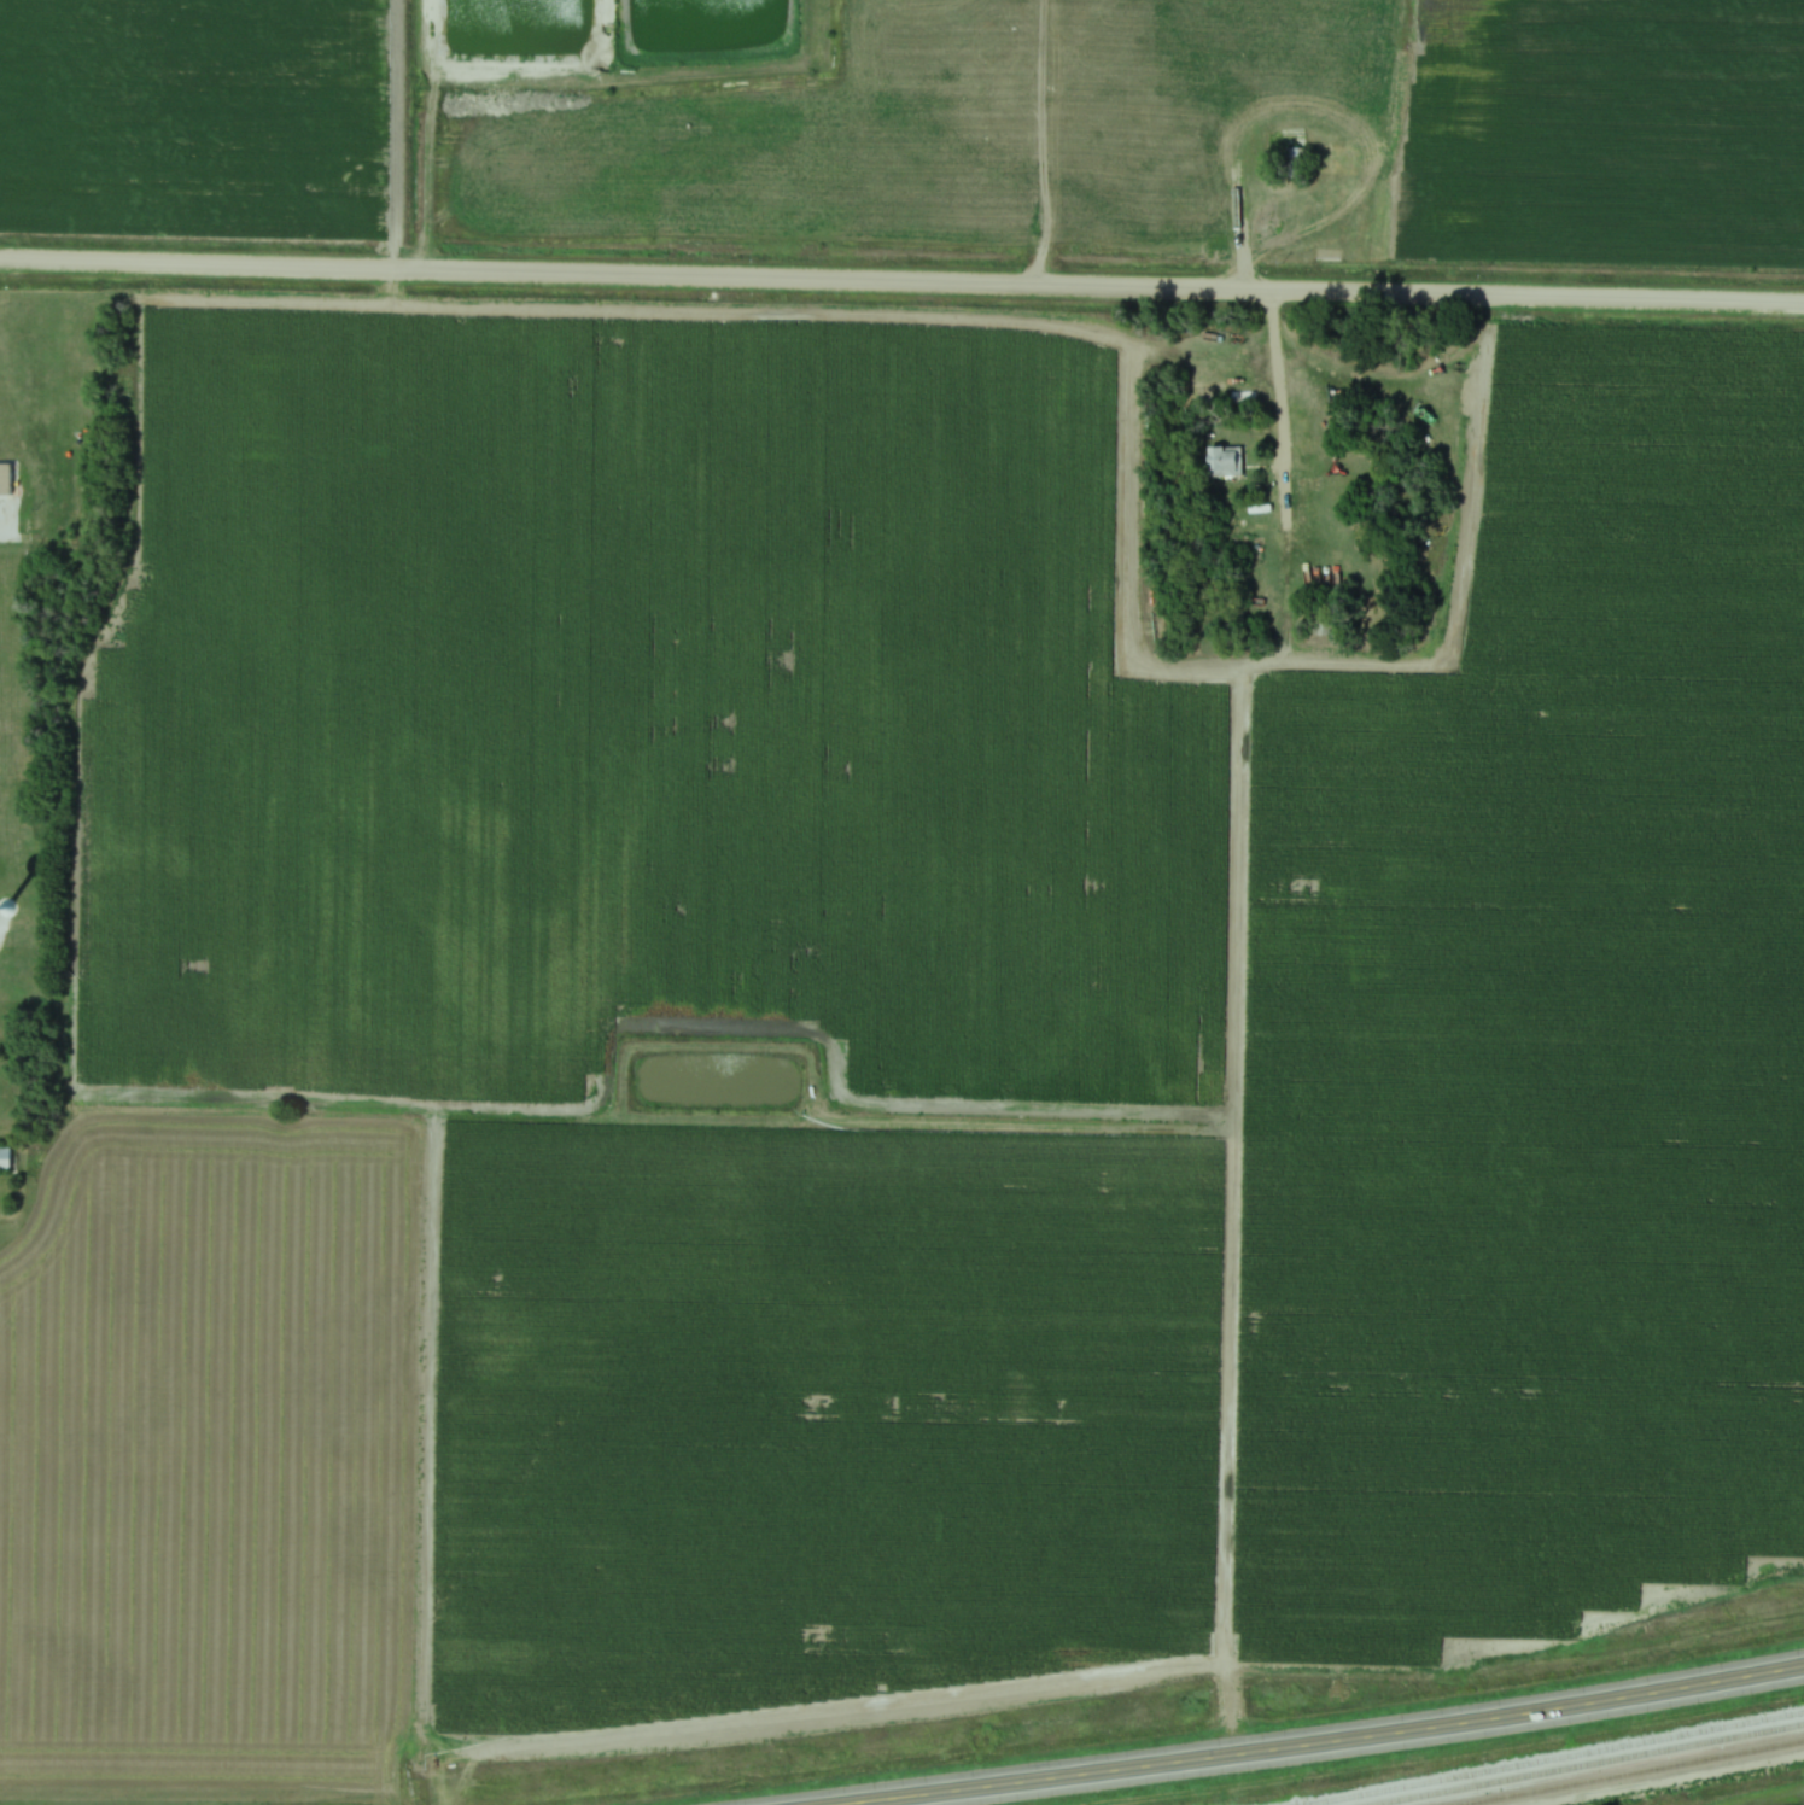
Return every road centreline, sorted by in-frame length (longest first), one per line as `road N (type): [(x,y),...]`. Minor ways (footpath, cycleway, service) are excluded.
road 1 (residential): [(0,261),(1803,305)]
road 2 (primary): [(853,1804),(1325,1747),(1803,1666)]

